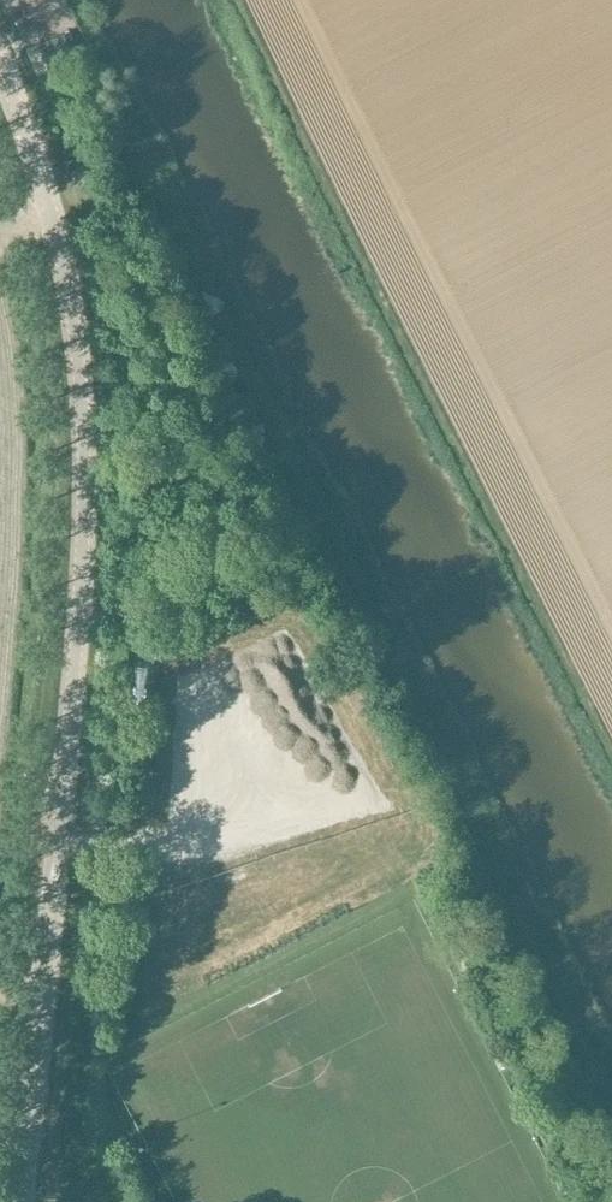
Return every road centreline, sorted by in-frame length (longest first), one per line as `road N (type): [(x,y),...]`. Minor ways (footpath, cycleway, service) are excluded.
road 1 (unclassified): [(21,1201),(70,696),(78,321),(0,67)]

